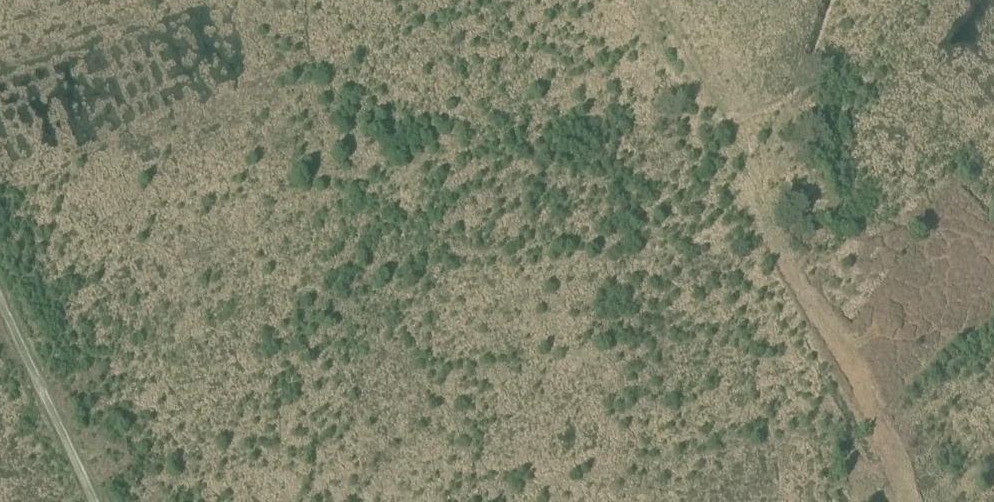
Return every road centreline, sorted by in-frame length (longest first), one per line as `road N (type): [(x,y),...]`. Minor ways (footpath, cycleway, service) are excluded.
road 1 (track): [(904,501),(878,429),(650,0)]
road 2 (track): [(91,501),(0,295)]

